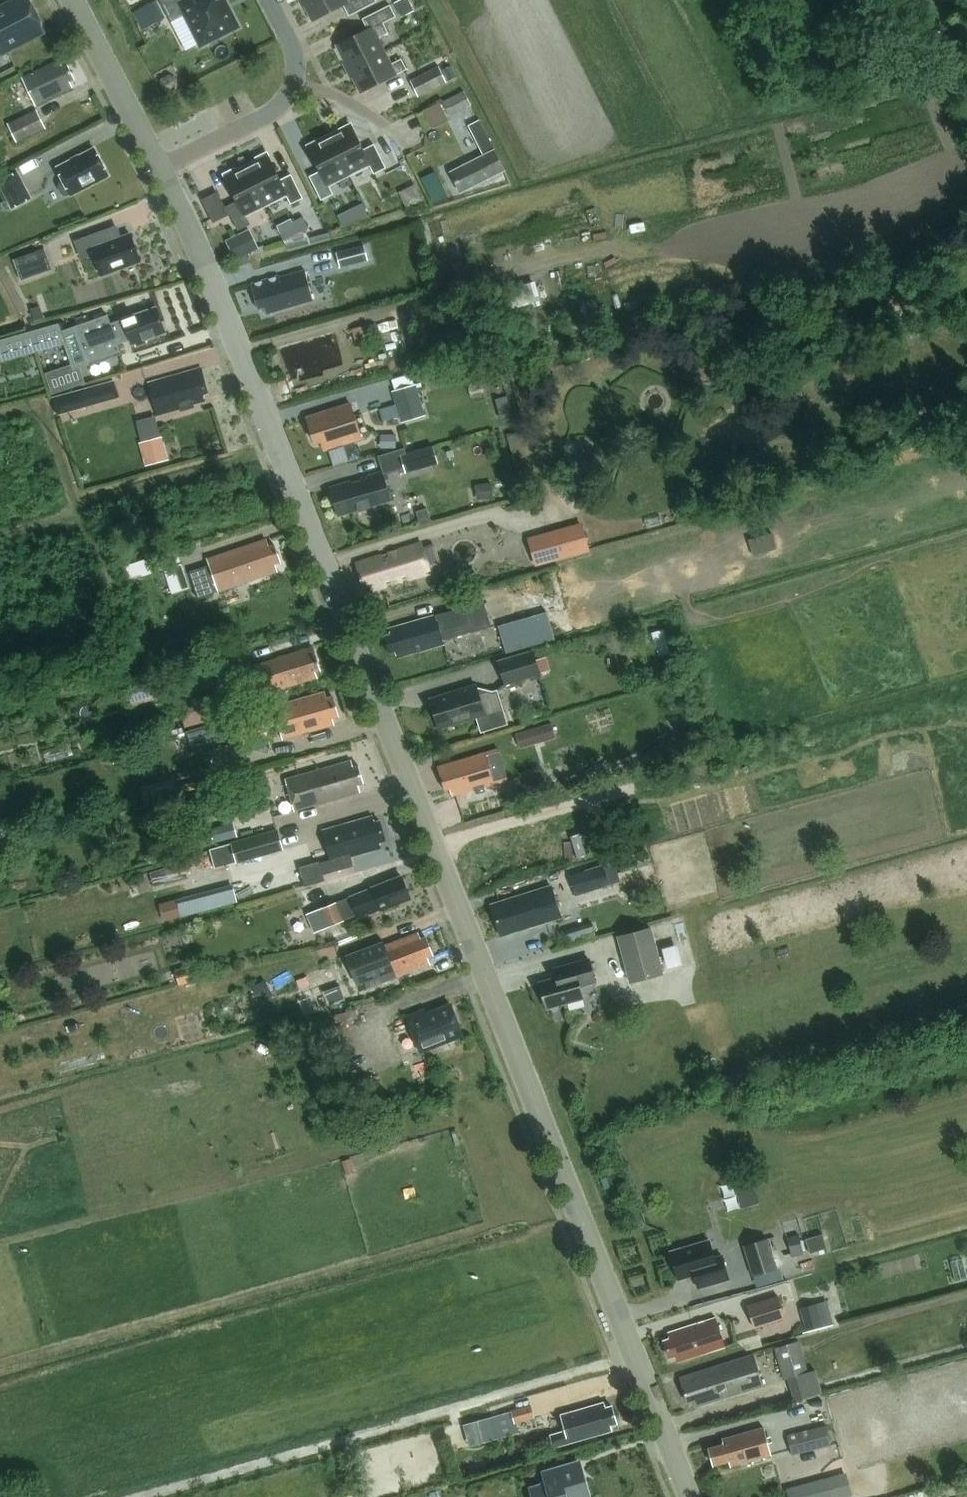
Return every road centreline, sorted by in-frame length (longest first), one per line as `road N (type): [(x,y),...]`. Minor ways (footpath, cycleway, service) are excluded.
road 1 (residential): [(693,1496),(257,389),(162,167)]
road 2 (residential): [(162,167),(274,113),(291,93),(297,59),(270,0)]
road 3 (residential): [(162,167),(75,0)]

